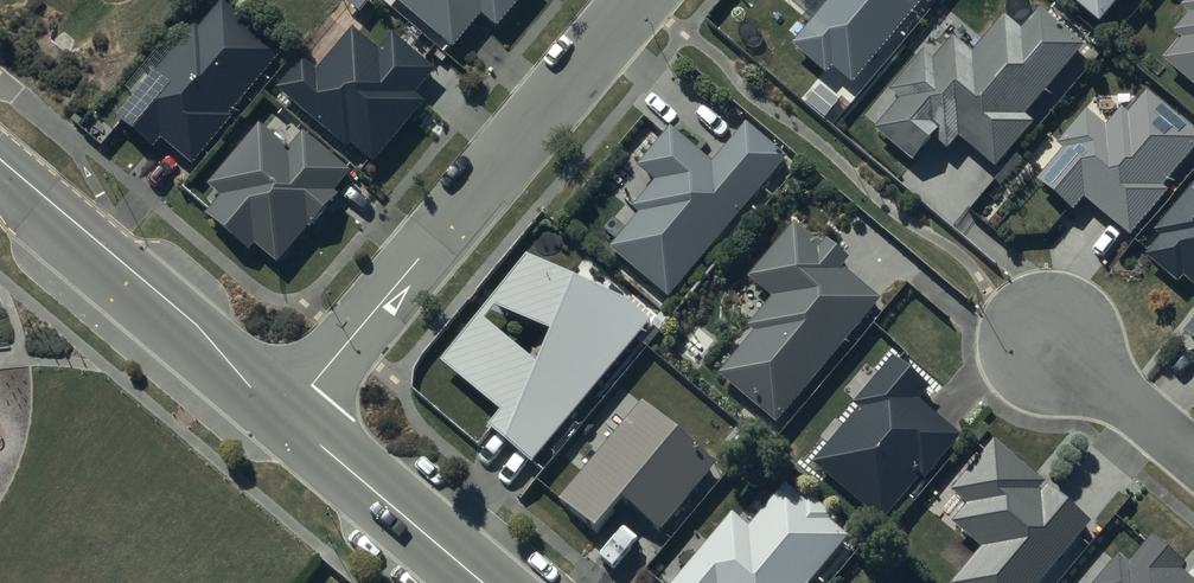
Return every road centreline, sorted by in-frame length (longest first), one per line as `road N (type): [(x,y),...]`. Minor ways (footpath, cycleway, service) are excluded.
road 1 (unclassified): [(637,0),(291,411)]
road 2 (unclassified): [(0,164),(291,411)]
road 3 (unclassified): [(291,411),(488,582)]
road 4 (residential): [(1058,342),(1193,456)]

